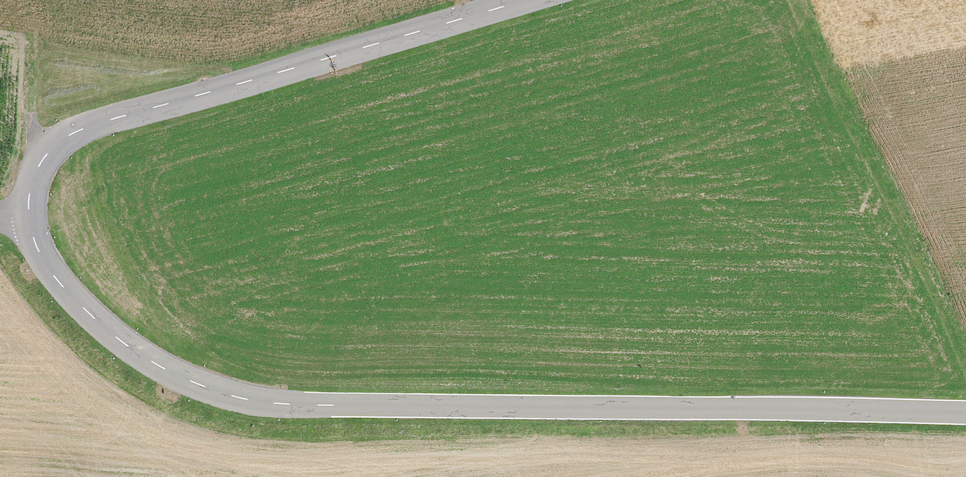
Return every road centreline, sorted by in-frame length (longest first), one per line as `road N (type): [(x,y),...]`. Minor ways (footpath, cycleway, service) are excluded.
road 1 (tertiary): [(965,413),(275,405),(157,368),(52,283),(25,214),(40,155),(57,140),(517,0)]
road 2 (track): [(40,155),(30,122),(33,0)]

